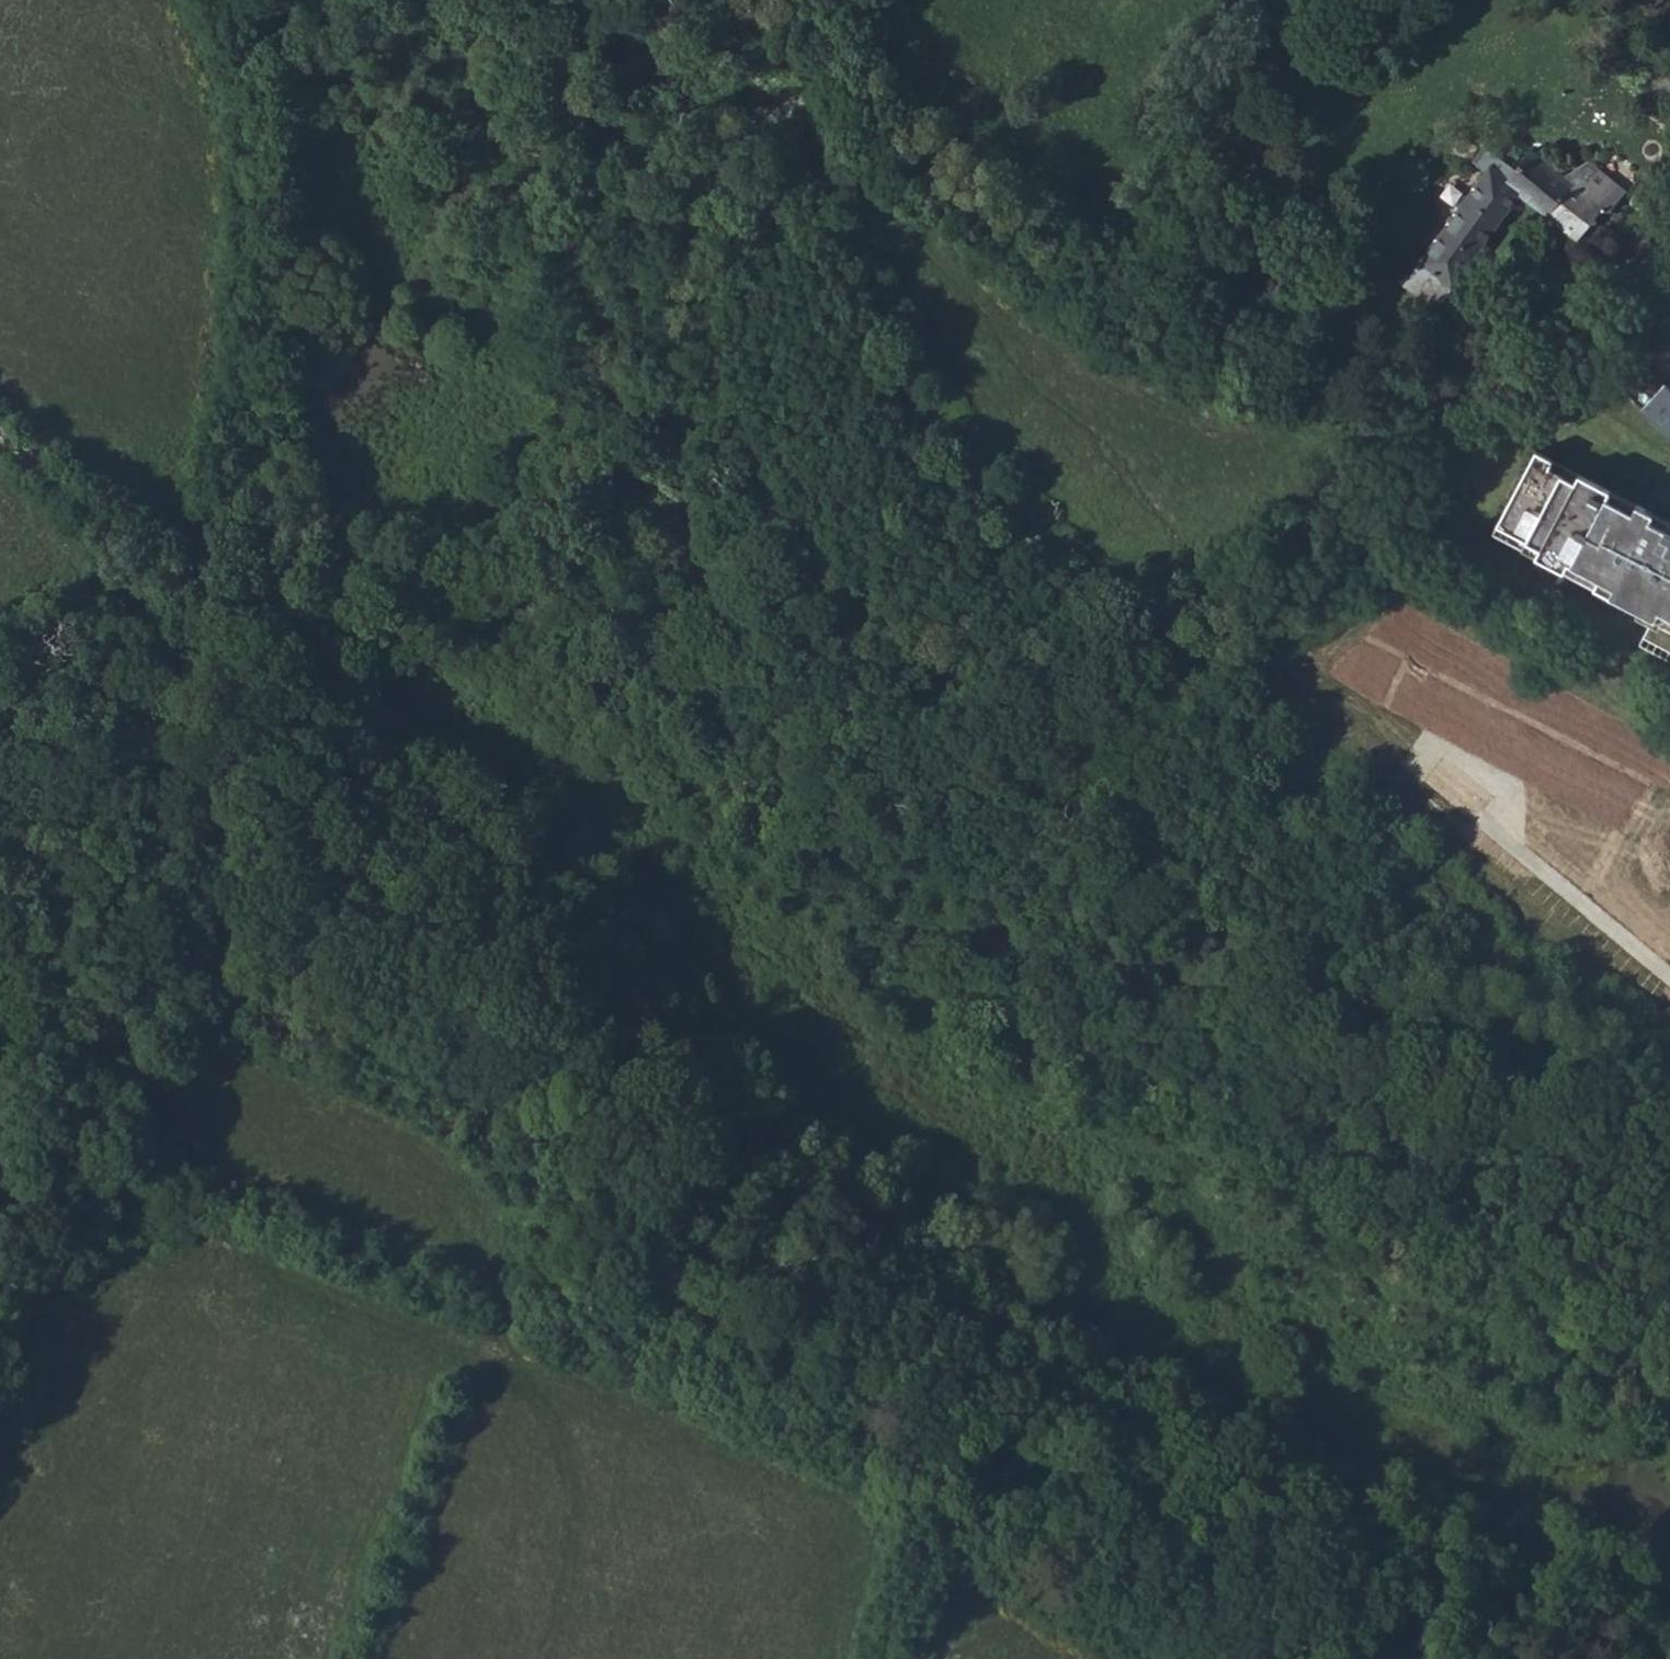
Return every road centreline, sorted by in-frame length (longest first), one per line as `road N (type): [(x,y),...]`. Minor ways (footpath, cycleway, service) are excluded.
road 1 (unclassified): [(556,584),(654,562),(685,535),(706,491),(670,304),(681,256),(719,191),(779,126),(818,111),(865,118),(1122,292),(1223,336),(1379,374),(1451,371),(1545,341),(1614,286),(1669,225)]
road 2 (unclassified): [(556,584),(373,619),(261,603),(211,587),(0,416)]
road 3 (track): [(779,126),(755,89),(720,0)]

